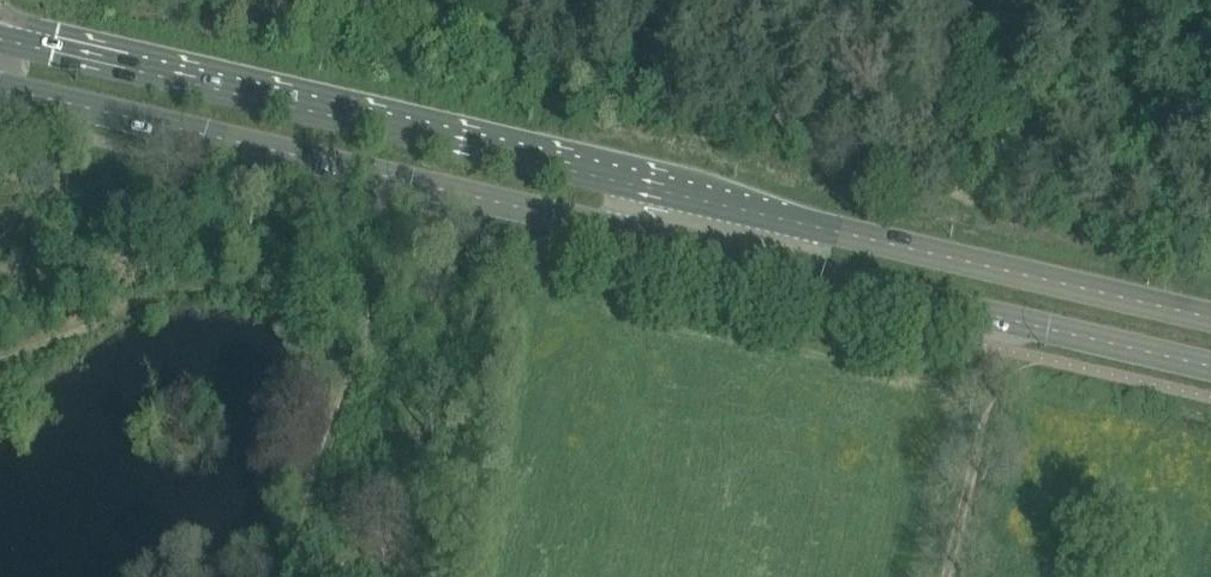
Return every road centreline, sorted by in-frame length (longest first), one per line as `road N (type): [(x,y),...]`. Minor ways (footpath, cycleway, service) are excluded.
road 1 (secondary): [(648,186),(0,40)]
road 2 (secondary): [(0,102),(636,239)]
road 3 (secondary): [(636,239),(1210,368)]
road 4 (secondary): [(1210,316),(648,186)]

